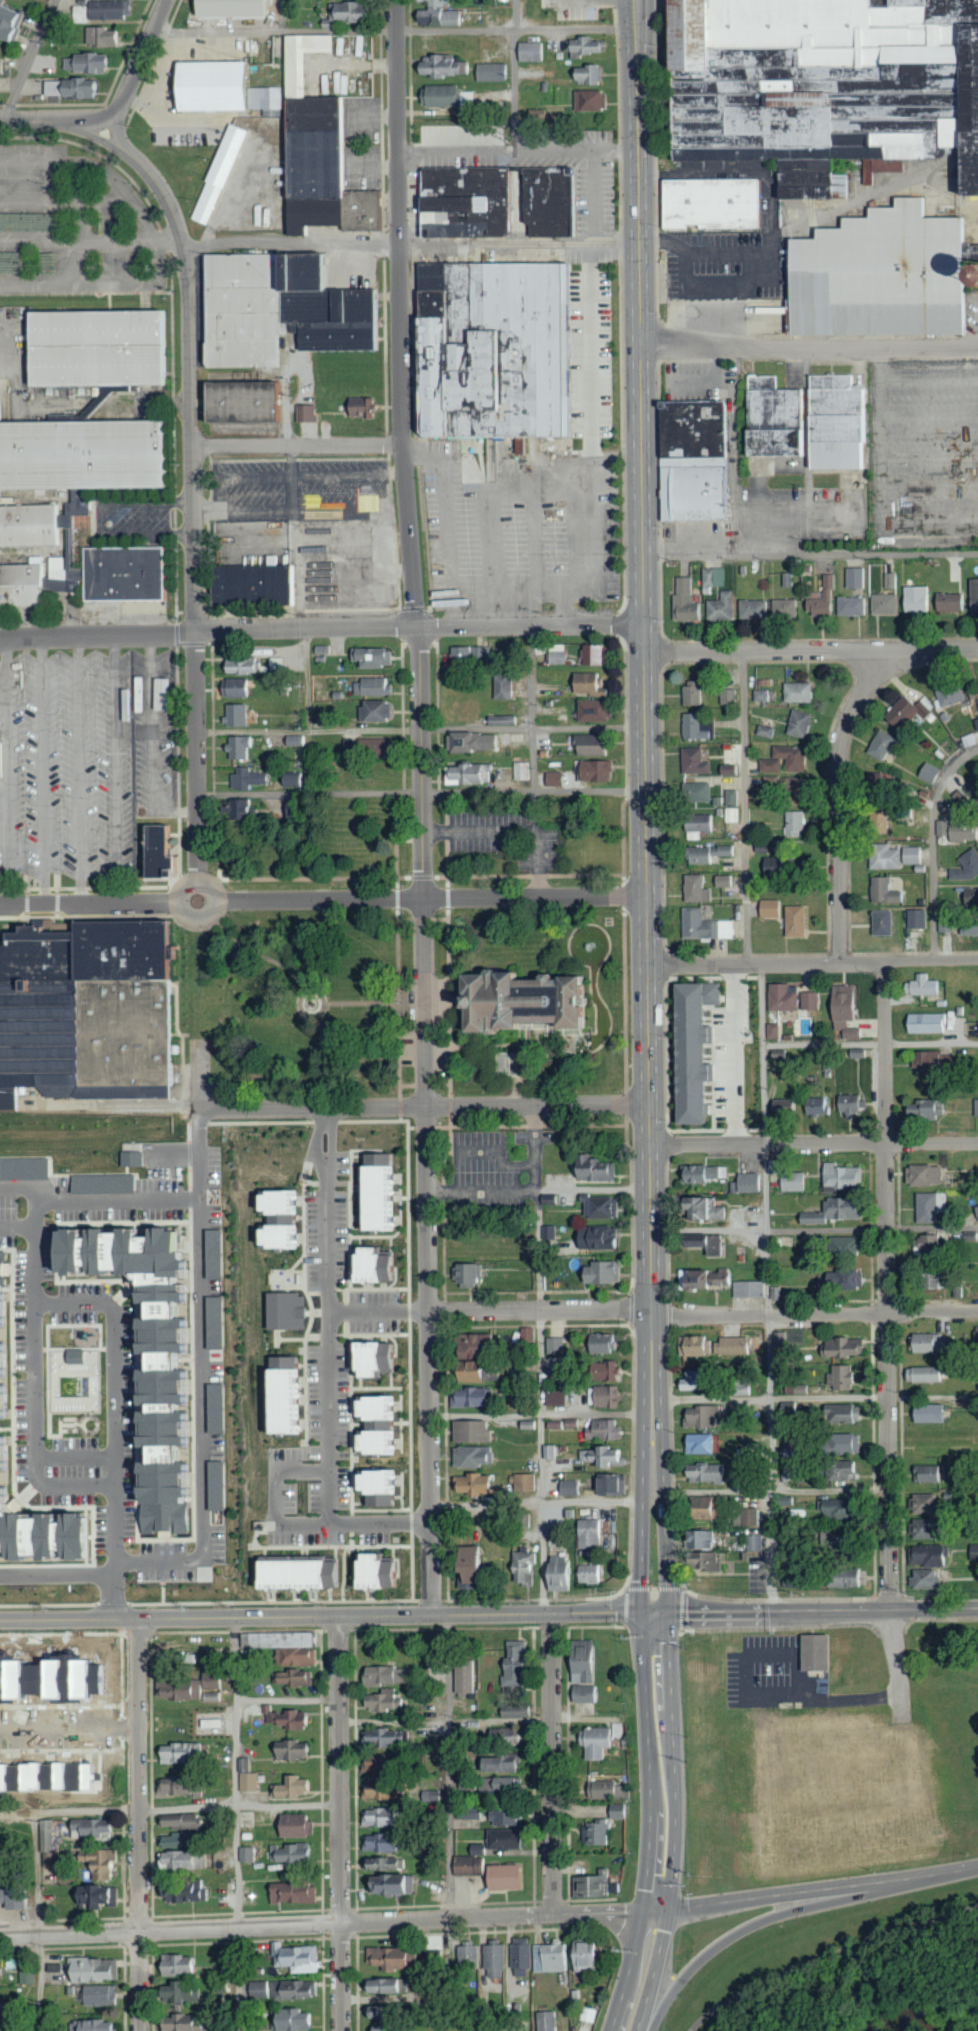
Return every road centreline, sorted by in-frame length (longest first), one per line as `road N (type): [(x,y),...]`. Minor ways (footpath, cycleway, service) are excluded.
road 1 (residential): [(433,1616),(419,627)]
road 2 (primary): [(652,1421),(644,626)]
road 3 (residential): [(198,901),(184,244),(148,169),(108,134)]
road 4 (residential): [(892,1610),(885,961)]
road 5 (residential): [(977,1312),(329,1312)]
road 6 (residential): [(647,895),(0,905)]
road 7 (residential): [(116,1620),(117,1574),(118,1462),(118,1453),(115,1305),(34,1304),(37,1461),(118,1462)]
road 8 (residential): [(419,627),(403,445),(398,0)]
road 9 (primary): [(644,626),(636,0)]
road 10 (residential): [(326,1108),(331,1522),(432,1521)]
road 11 (residential): [(201,1111),(650,1104)]
road 12 (tertiary): [(433,1616),(0,1621)]
road 13 (primary): [(635,2030),(673,1850),(664,1614)]
road 14 (primary): [(643,1614),(649,1850),(611,2030)]
road 15 (residential): [(419,627),(0,636)]
road 16 (residential): [(141,2030),(139,1620)]
road 17 (residential): [(34,1304),(34,1207),(42,1200),(194,1200),(201,1111)]
road 18 (tertiary): [(0,1938),(341,1924)]
road 19 (residential): [(640,342),(977,347)]
road 20 (residential): [(977,649),(644,652)]
road 21 (residential): [(977,959),(648,965)]
road 22 (residential): [(651,1146),(977,1143)]
road 23 (tertiary): [(341,1924),(665,1909)]
road 24 (residential): [(841,963),(842,730),(883,650)]
road 25 (secondary): [(665,1909),(977,1869)]
road 26 (secondary): [(653,2030),(692,1970),(724,1944),(759,1925),(913,1878)]
road 27 (secondary): [(977,1609),(664,1614)]
road 28 (residential): [(341,1924),(339,1617)]
road 29 (residential): [(554,1914),(553,1614)]
road 30 (residential): [(644,626),(419,627)]
road 31 (tertiary): [(643,1614),(433,1616)]
road 32 (residential): [(403,445),(193,446)]
road 33 (primary): [(664,1614),(660,1437),(652,1421)]
road 34 (primary): [(652,1421),(645,1436),(643,1614)]
road 35 (tertiary): [(108,134),(168,0)]

